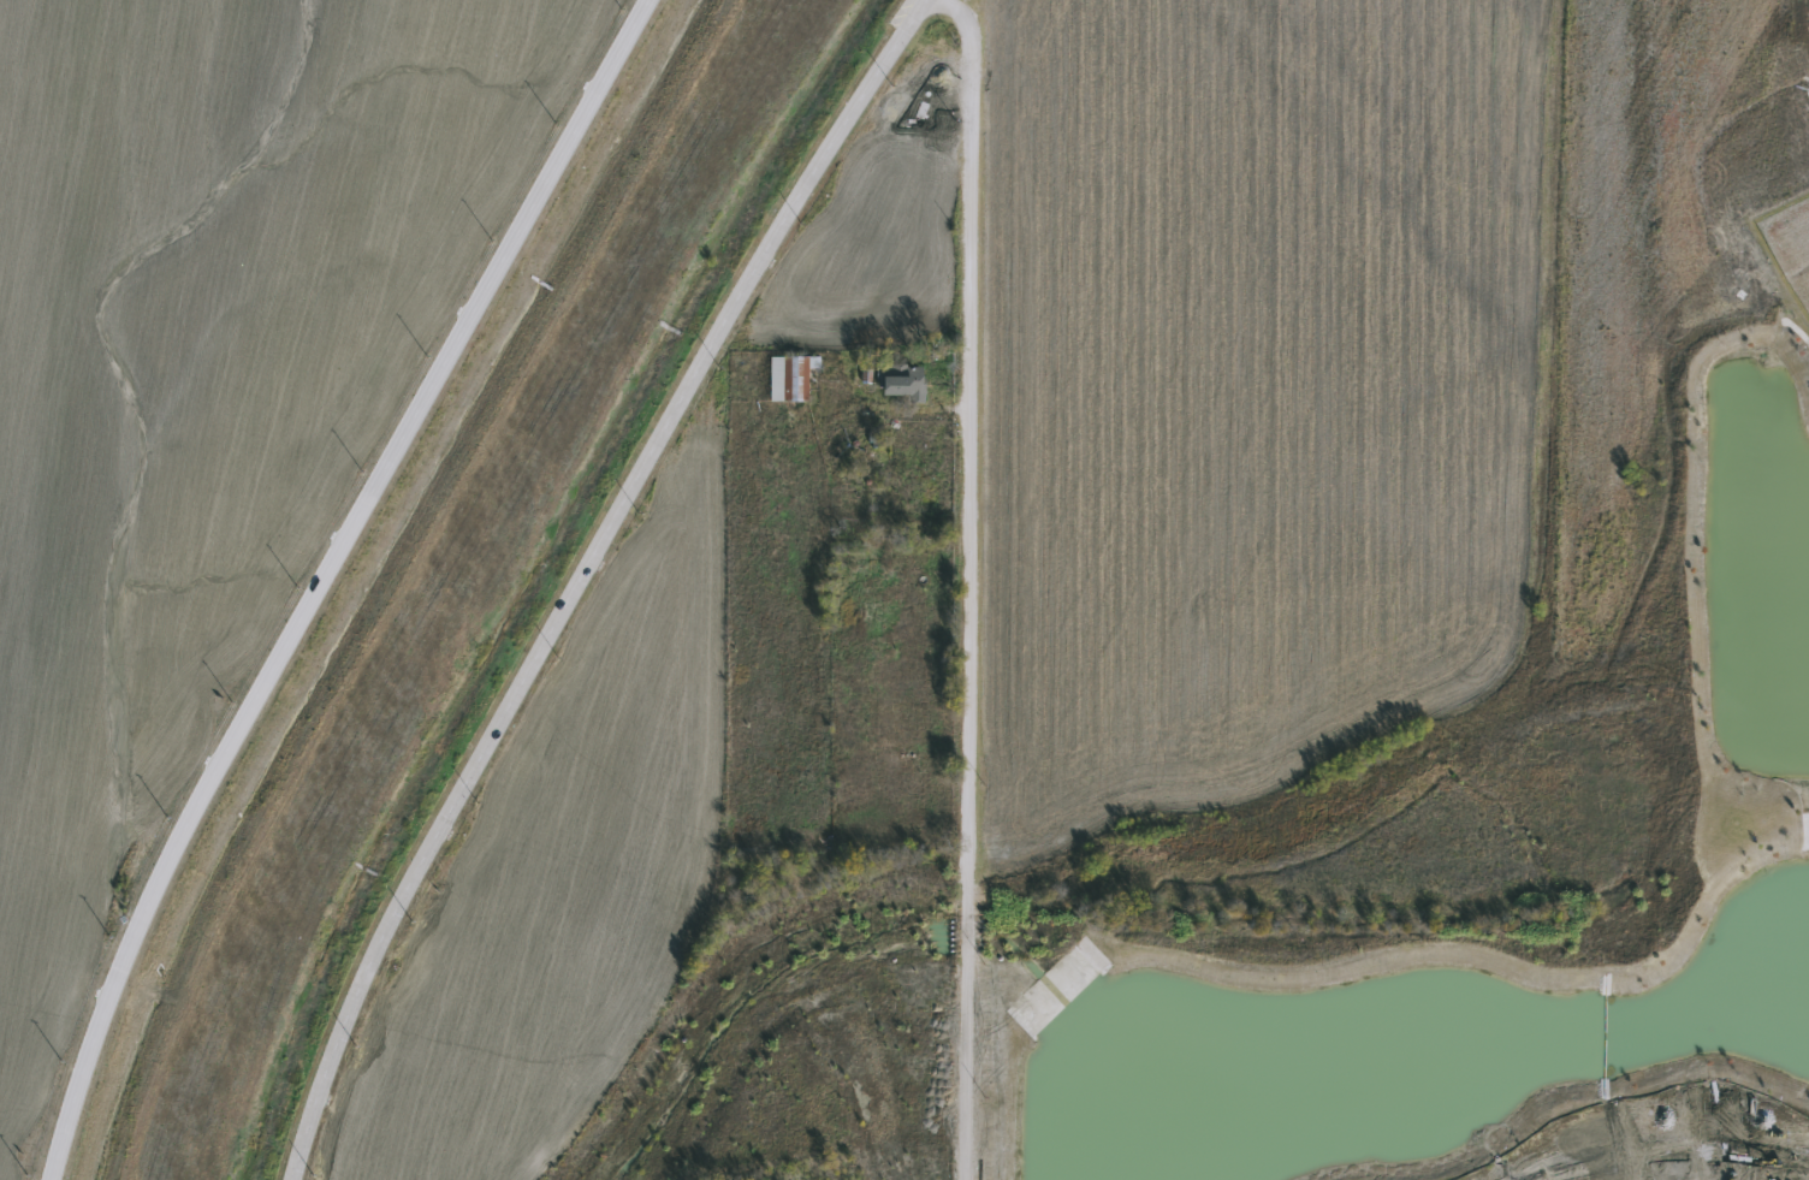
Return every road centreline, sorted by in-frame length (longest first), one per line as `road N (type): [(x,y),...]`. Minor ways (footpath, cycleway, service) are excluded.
road 1 (trunk): [(292,1179),(331,1066),(446,816),(926,0)]
road 2 (trunk): [(647,0),(166,860),(75,1092),(51,1179)]
road 3 (residential): [(966,1179),(971,599),(962,303),(973,35),(942,0)]
road 4 (residential): [(1808,1170),(1643,1143),(1531,1179)]

